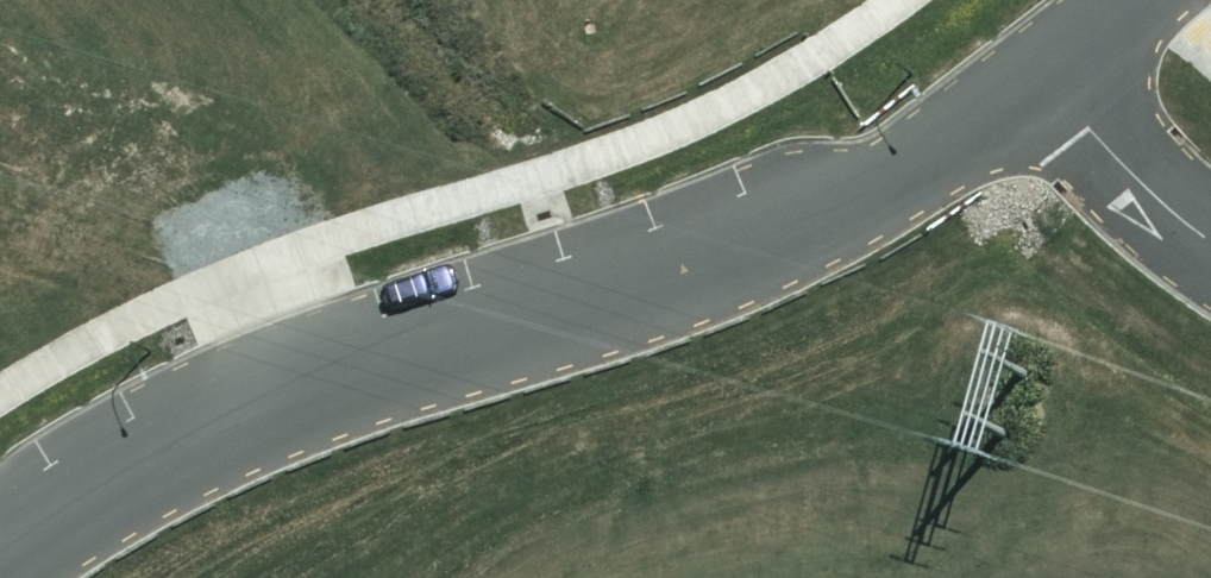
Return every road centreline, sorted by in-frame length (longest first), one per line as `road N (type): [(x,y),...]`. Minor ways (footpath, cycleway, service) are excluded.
road 1 (residential): [(0,552),(100,485),(300,391),(754,248),(896,178),(1041,73)]
road 2 (track): [(300,391),(271,301),(241,272),(0,206)]
road 3 (residential): [(1041,73),(1136,179),(1210,241)]

